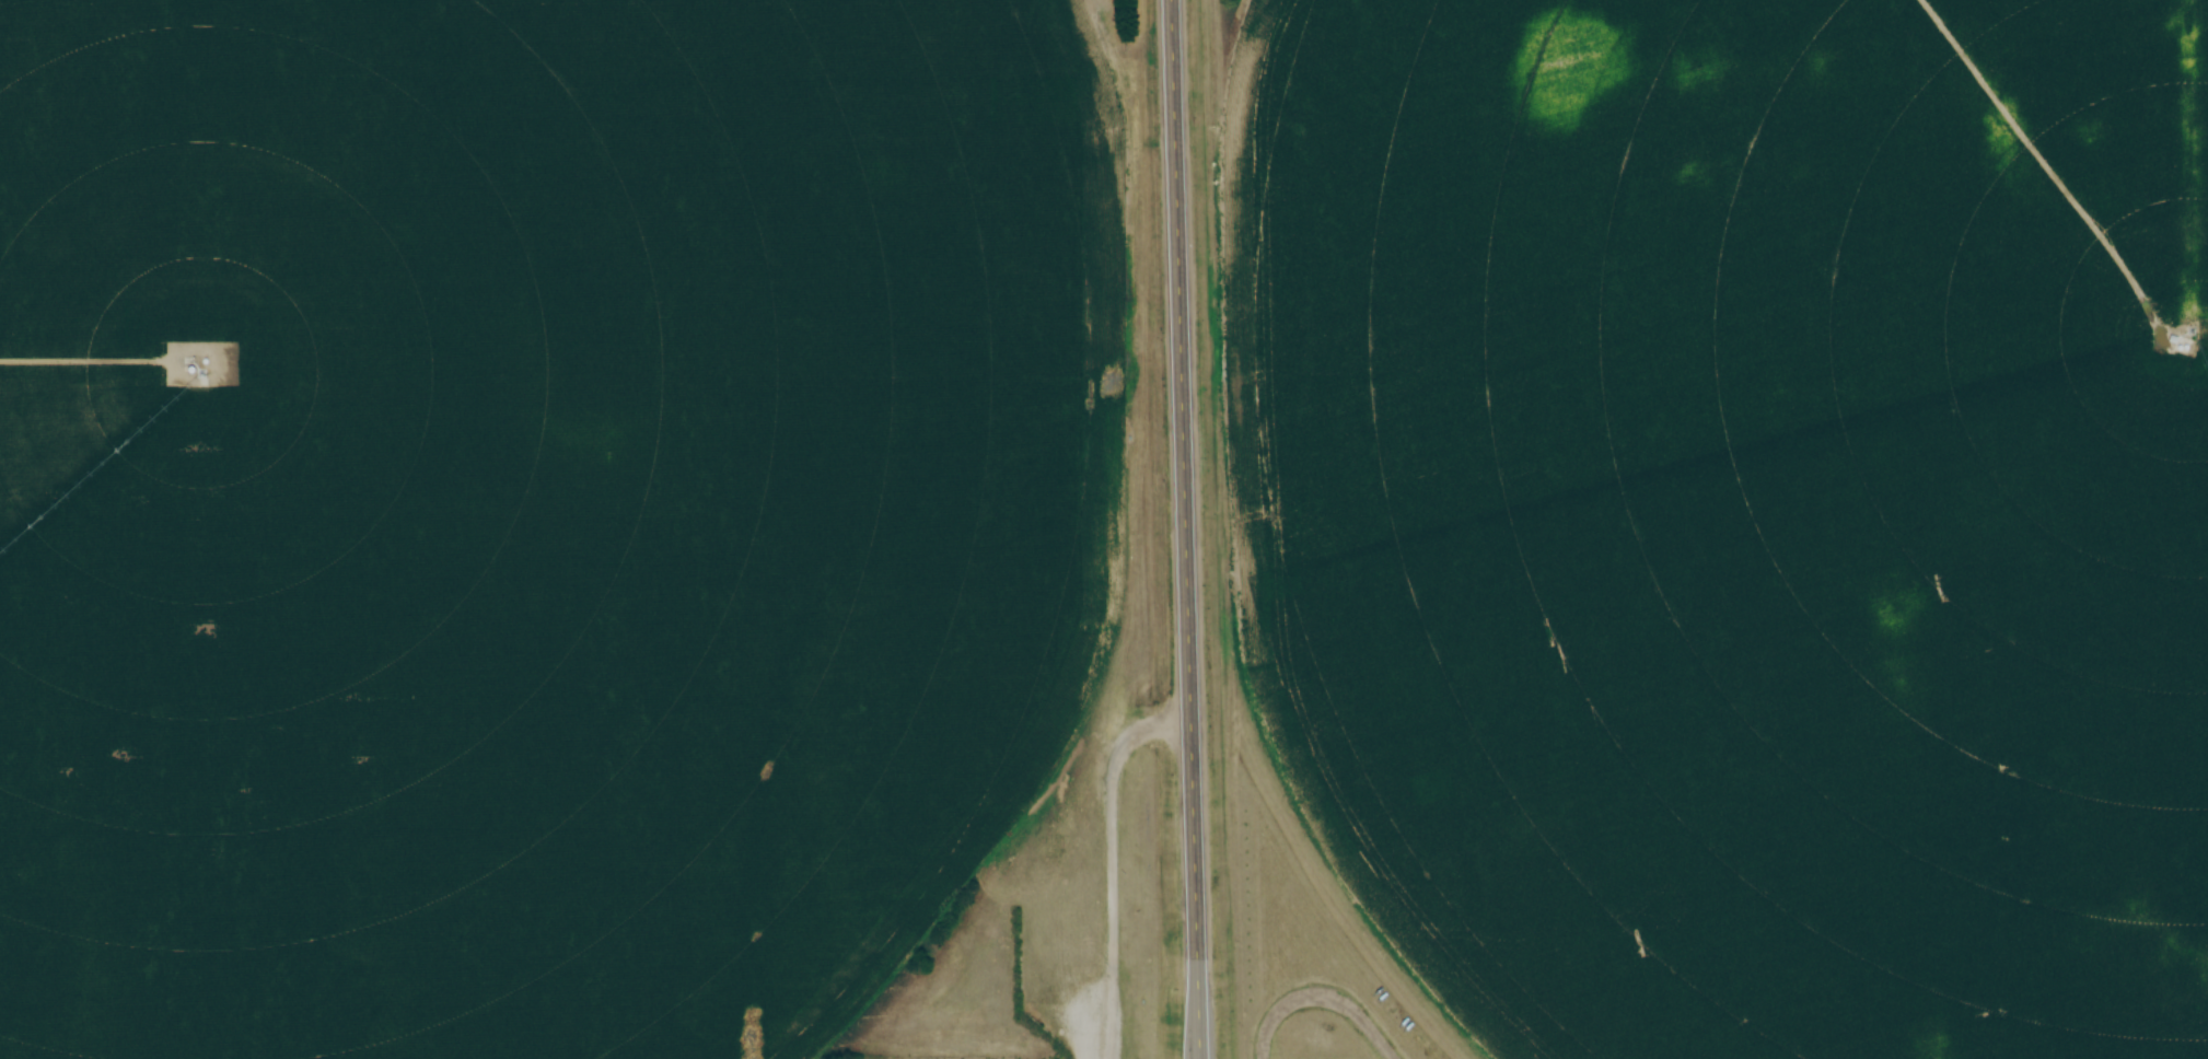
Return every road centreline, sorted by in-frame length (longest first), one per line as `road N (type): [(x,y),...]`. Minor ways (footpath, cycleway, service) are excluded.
road 1 (secondary): [(1173,0),(1199,1058)]

